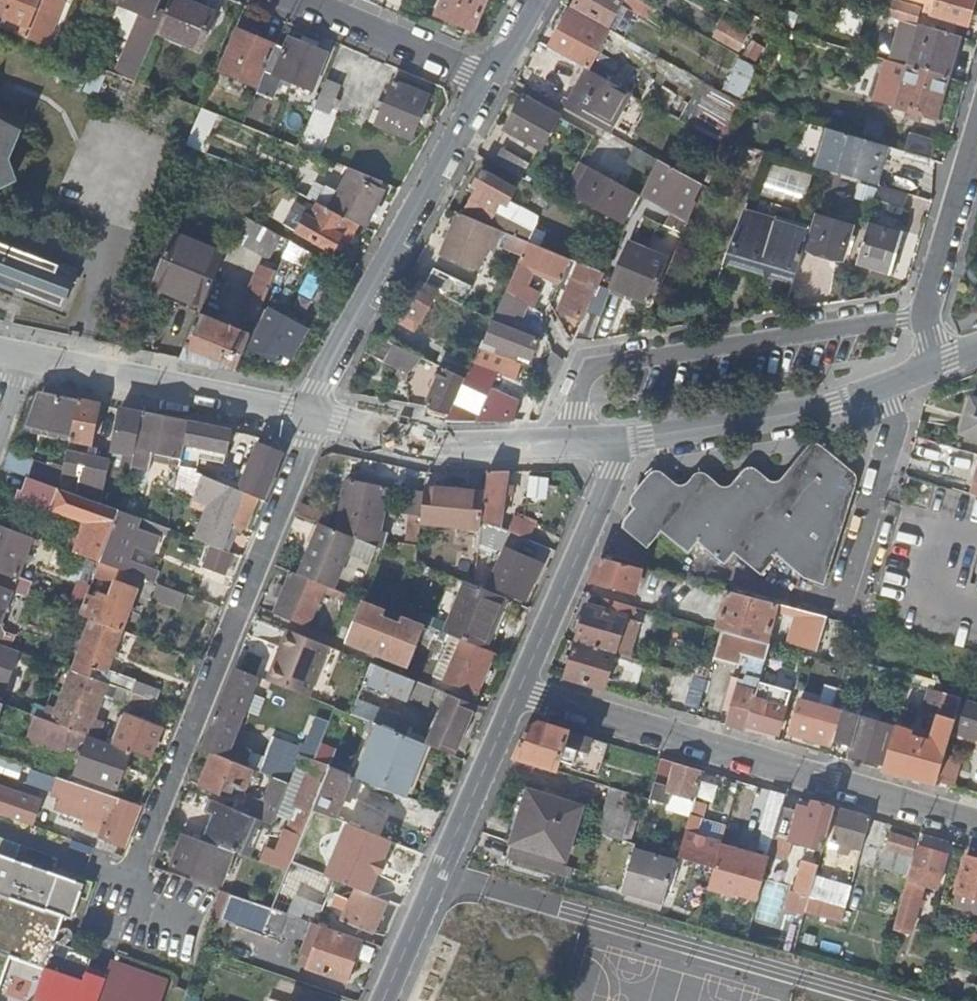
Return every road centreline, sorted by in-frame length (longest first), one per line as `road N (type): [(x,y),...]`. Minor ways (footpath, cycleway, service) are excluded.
road 1 (residential): [(122,906),(324,419)]
road 2 (residential): [(912,378),(851,588),(838,604),(581,542)]
road 3 (residential): [(976,825),(519,690)]
road 4 (residential): [(301,414),(489,78)]
road 5 (residential): [(382,1000),(519,690)]
road 6 (residential): [(618,449),(740,428),(912,378)]
road 7 (residential): [(324,419),(456,447),(618,449)]
road 8 (residential): [(20,357),(301,414)]
road 9 (residential): [(976,152),(912,378)]
road 10 (residential): [(302,0),(489,78)]
road 11 (residential): [(519,690),(581,542)]

